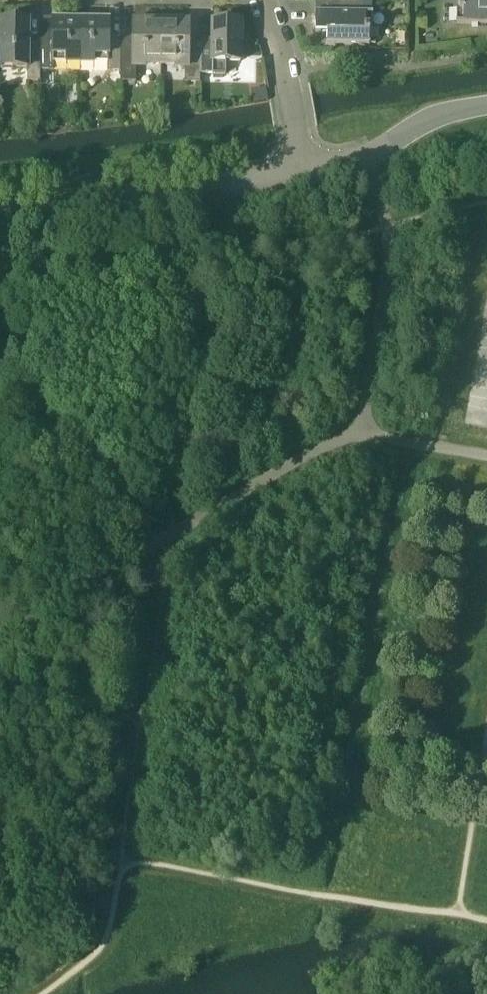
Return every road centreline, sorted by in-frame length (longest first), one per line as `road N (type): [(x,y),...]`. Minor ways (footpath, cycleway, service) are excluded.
road 1 (unclassified): [(0,215),(304,171)]
road 2 (unclassified): [(304,171),(368,158),(428,120),(486,105)]
road 3 (residential): [(304,171),(286,65),(264,0)]

